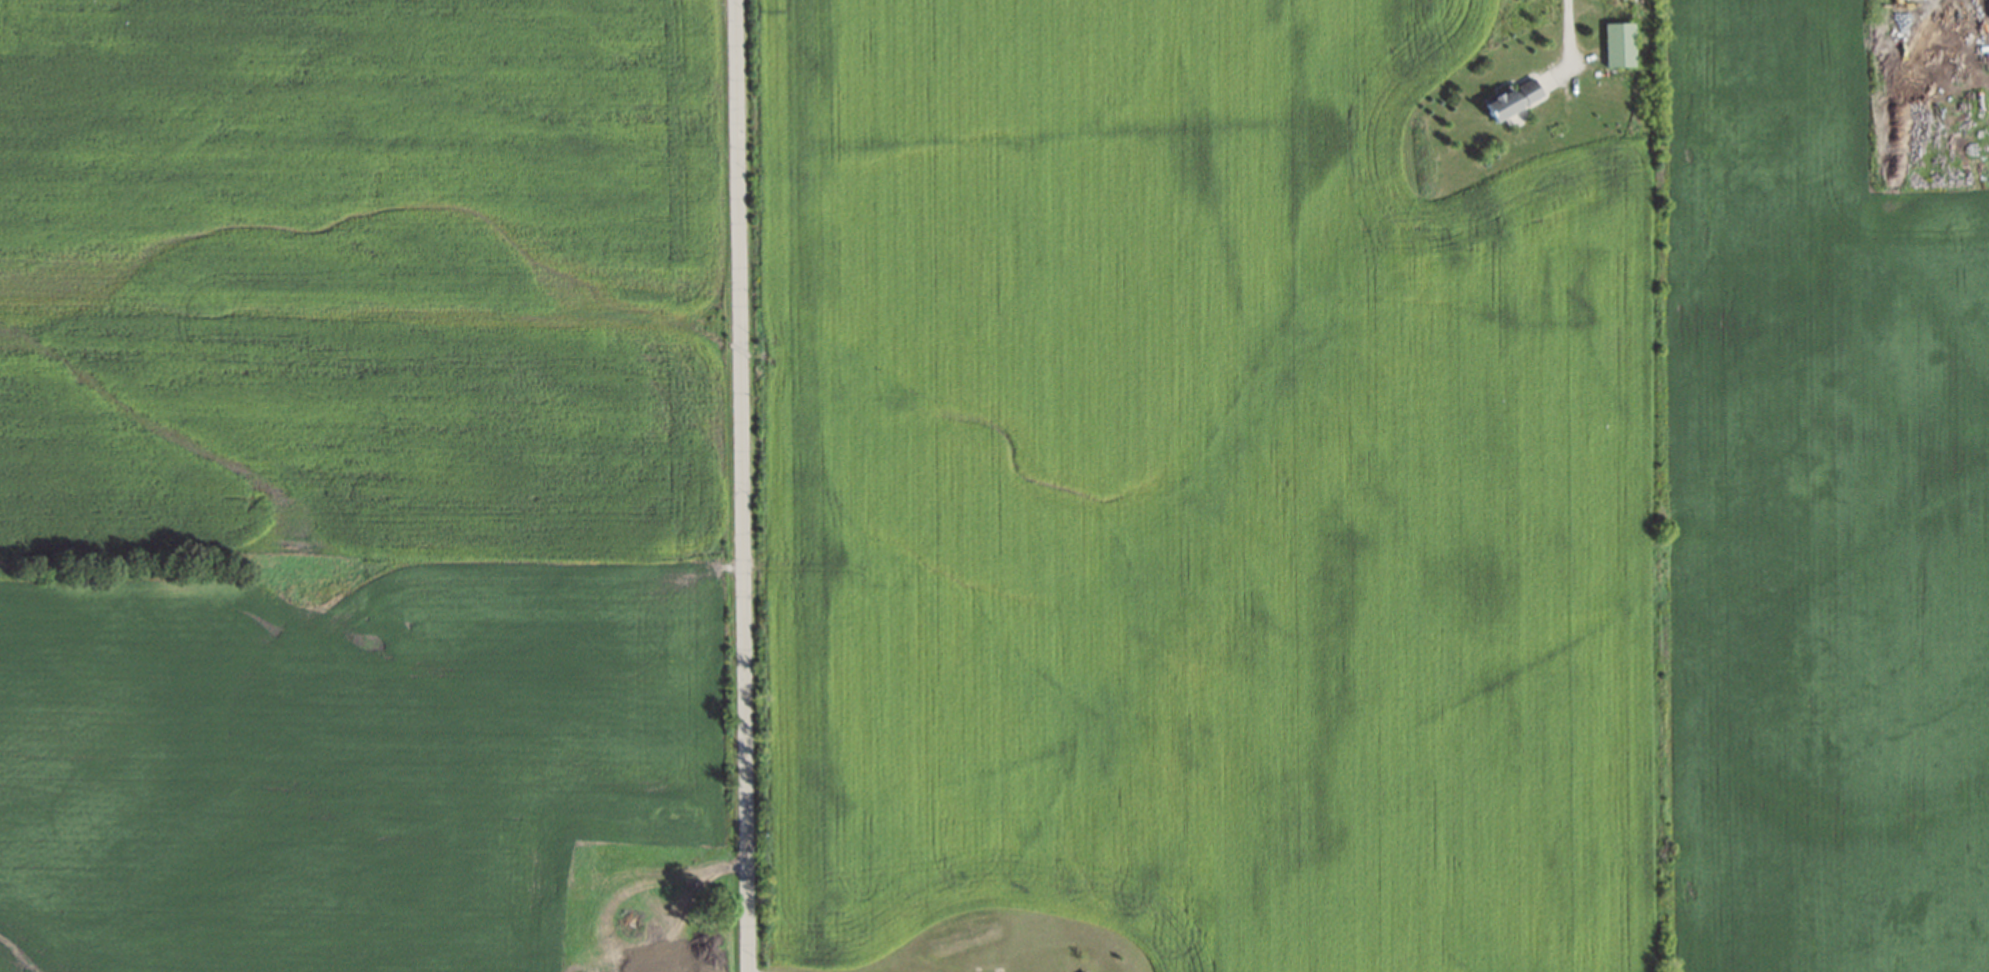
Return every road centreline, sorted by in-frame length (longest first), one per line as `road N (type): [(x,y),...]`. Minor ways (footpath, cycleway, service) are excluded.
road 1 (residential): [(733,0),(743,971)]

